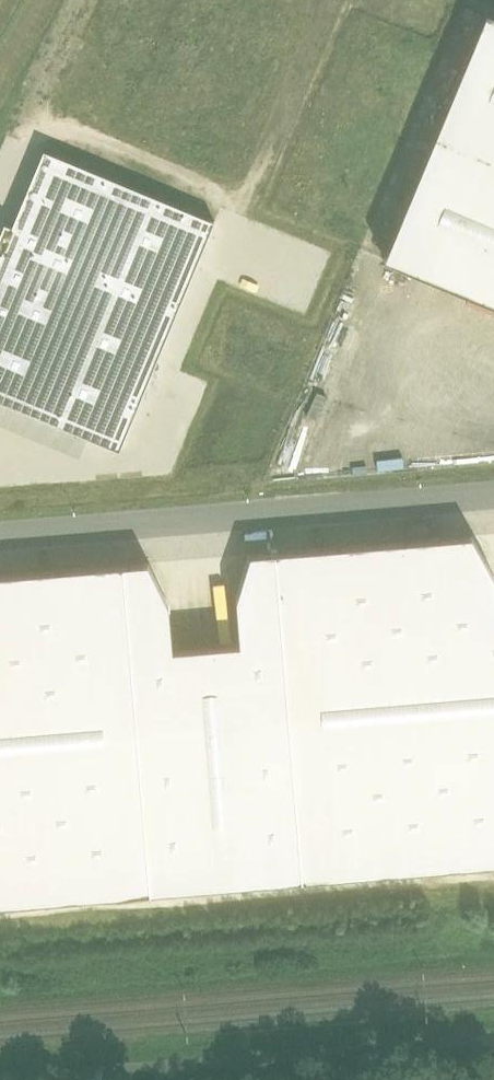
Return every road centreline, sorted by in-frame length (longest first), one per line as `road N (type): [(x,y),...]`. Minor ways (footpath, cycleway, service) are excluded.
road 1 (residential): [(493,495),(0,537)]
road 2 (unclassified): [(493,1039),(11,1079)]

